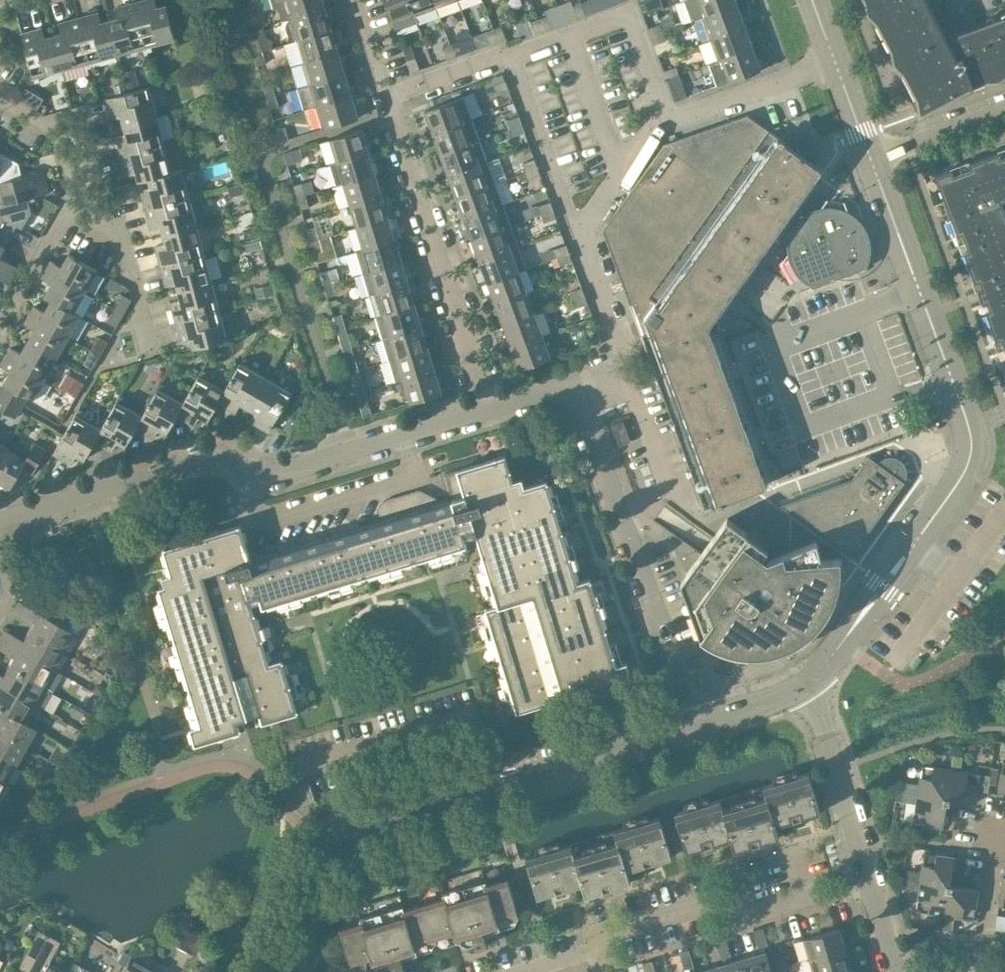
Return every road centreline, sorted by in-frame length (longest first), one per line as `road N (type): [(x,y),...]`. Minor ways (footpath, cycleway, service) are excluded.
road 1 (residential): [(287,971),(315,861),(344,826),(690,723)]
road 2 (residential): [(486,412),(258,478),(223,456),(0,523)]
road 3 (unclassified): [(903,560),(966,470),(969,425),(870,156)]
road 4 (residential): [(690,723),(577,387)]
road 5 (residential): [(486,412),(389,93)]
road 6 (residential): [(668,119),(630,13),(514,56)]
road 7 (residential): [(591,951),(612,935),(722,902),(744,911),(807,895)]
road 8 (residential): [(868,880),(807,682)]
road 9 (residential): [(514,56),(579,241)]
road 10 (residential): [(154,354),(125,239),(60,211)]
road 11 (residential): [(577,387),(624,368),(579,241)]
road 12 (residential): [(668,119),(831,59)]
road 13 (residential): [(60,211),(72,189),(54,126),(0,97)]
road 14 (residential): [(985,971),(997,856),(986,822)]
road 15 (residential): [(579,241),(668,119)]
road 16 (residential): [(870,156),(1004,109)]
road 17 (residential): [(0,327),(60,211)]
road 18 (residential): [(389,93),(514,56)]
road 19 (unclassified): [(807,682),(690,723)]

